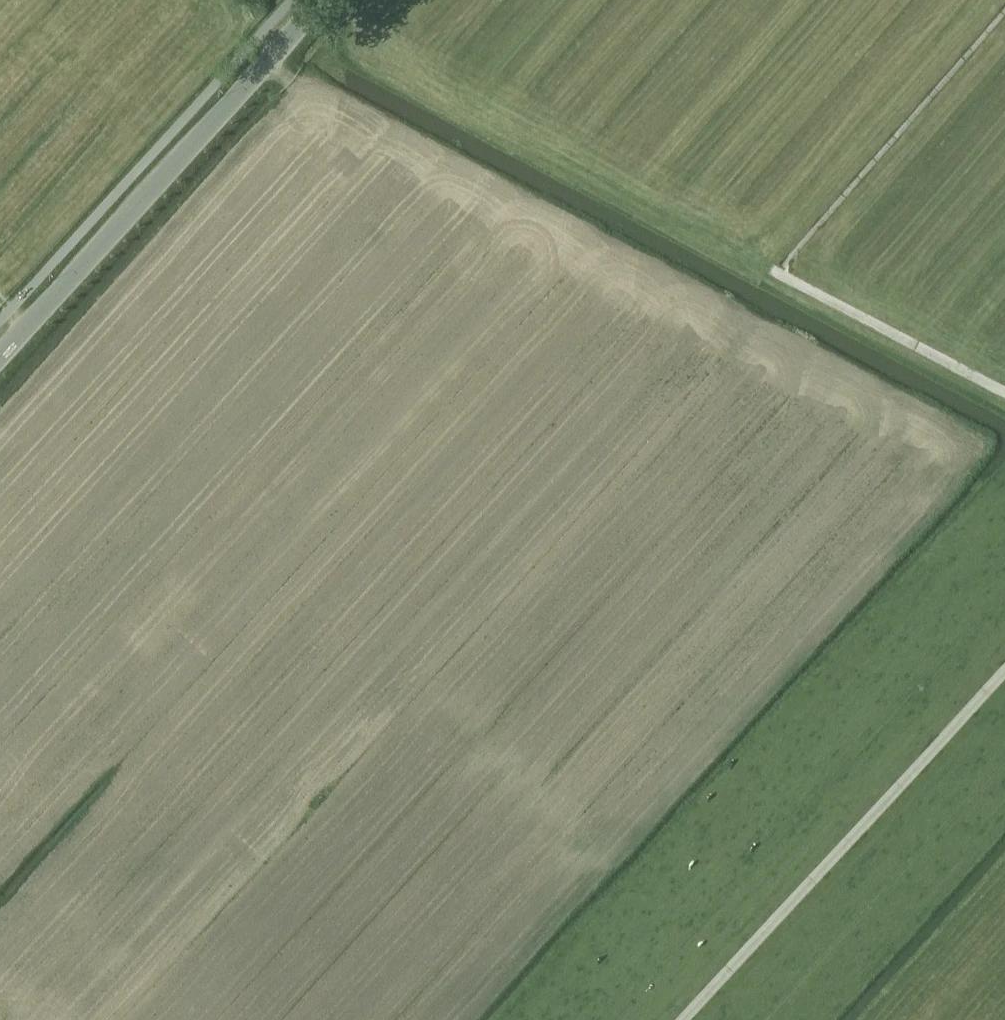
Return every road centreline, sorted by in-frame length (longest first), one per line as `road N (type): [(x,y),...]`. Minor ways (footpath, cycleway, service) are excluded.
road 1 (track): [(1004,391),(780,273),(1004,13)]
road 2 (unclassified): [(0,357),(326,0)]
road 3 (track): [(679,1019),(1004,664)]

